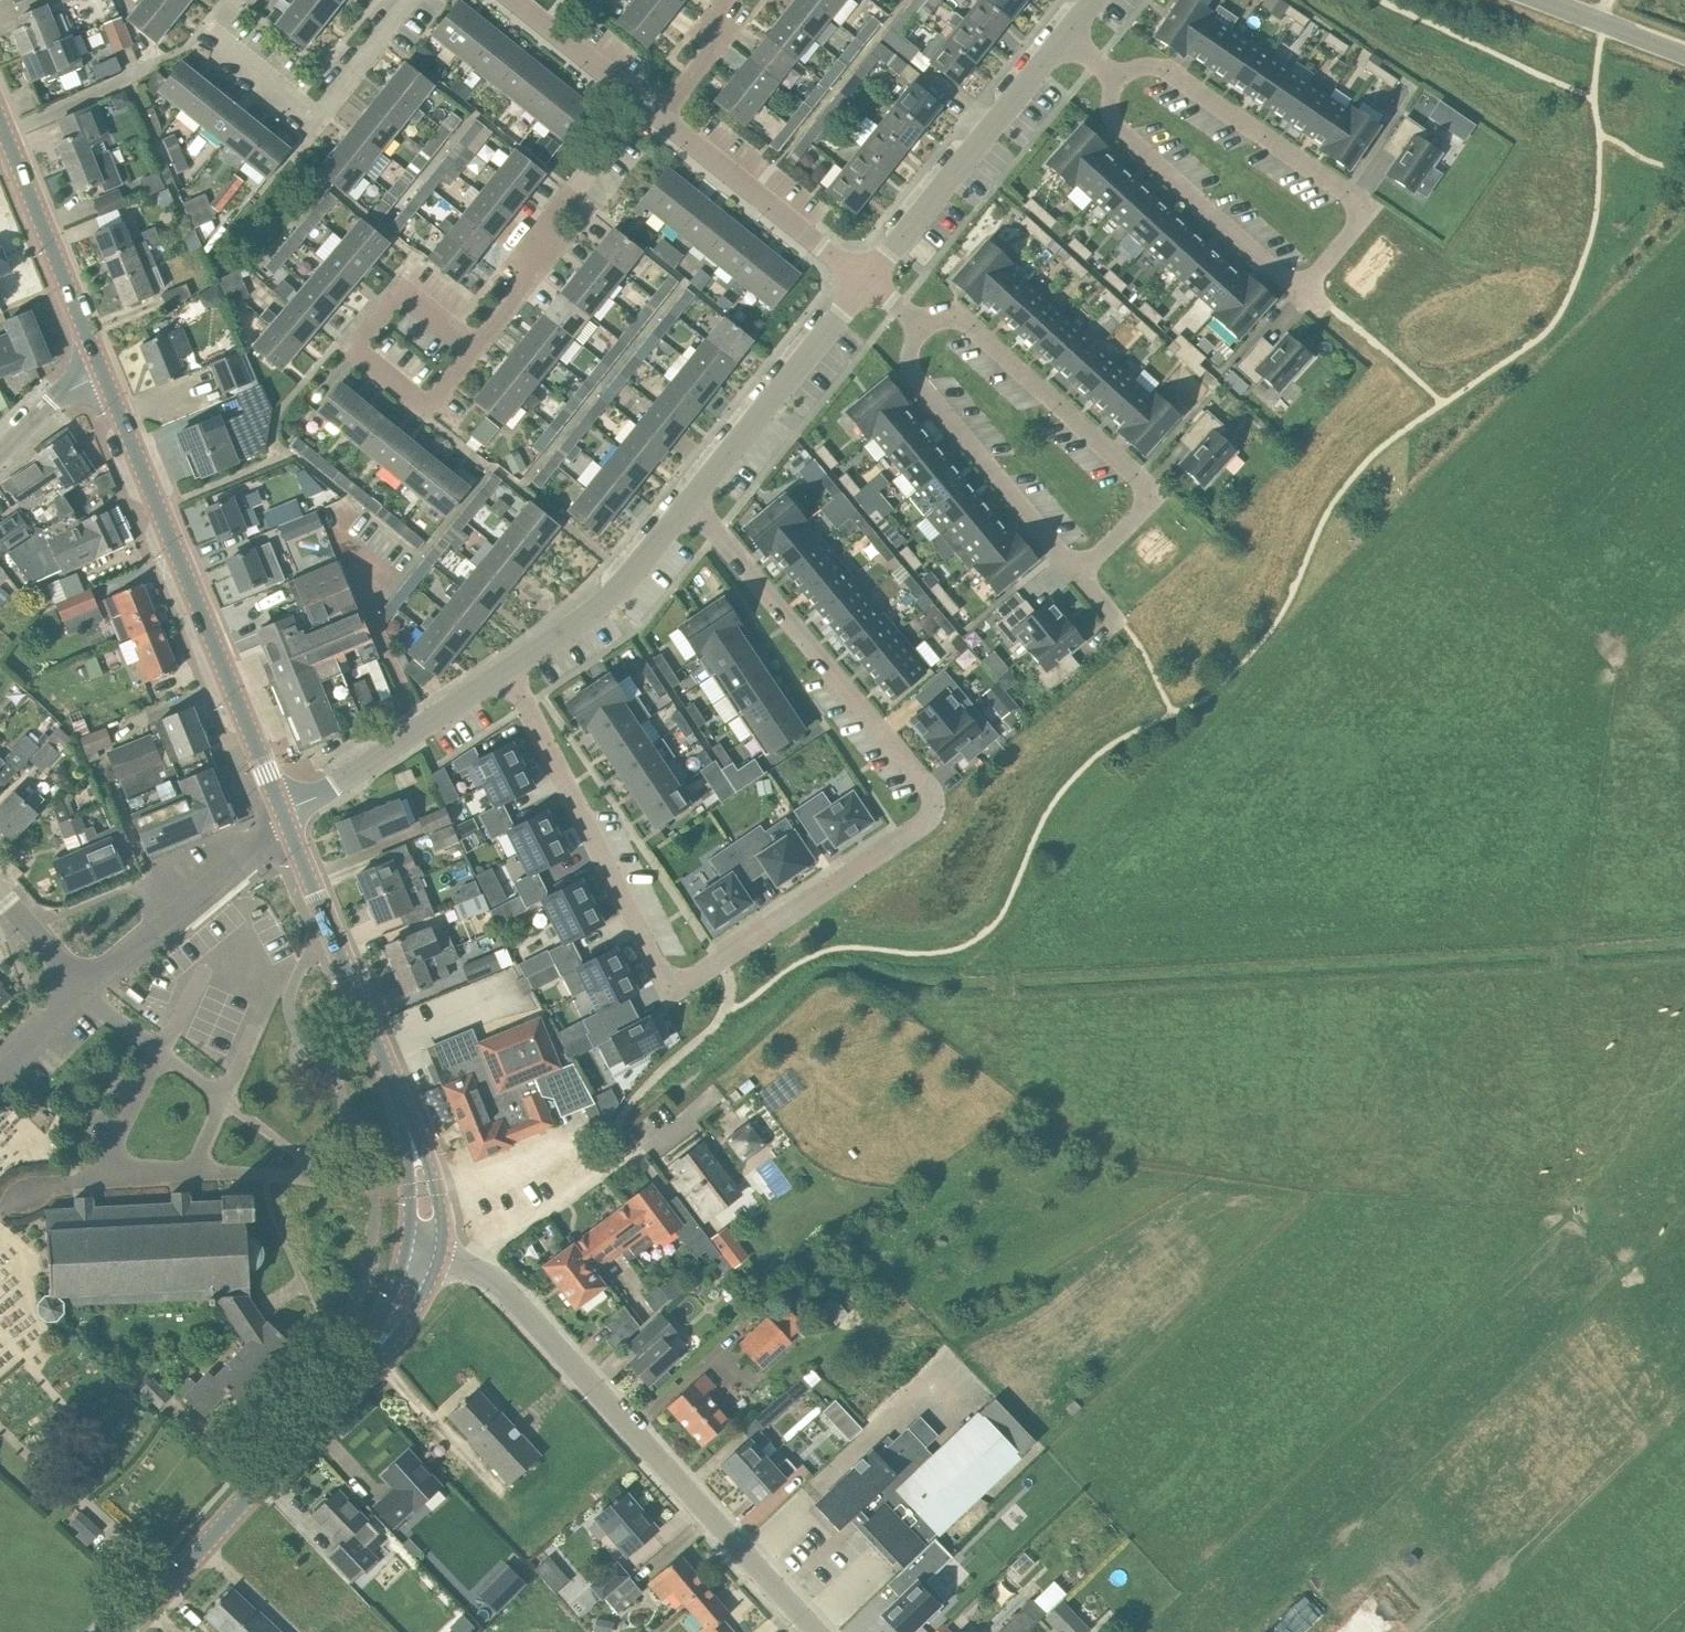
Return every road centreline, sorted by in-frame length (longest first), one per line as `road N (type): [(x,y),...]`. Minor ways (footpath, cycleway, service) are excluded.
road 1 (residential): [(508,672),(673,988),(923,828),(933,812),(932,792),(712,525),(686,504)]
road 2 (unclassified): [(811,1631),(473,1266)]
road 3 (secondary): [(287,820),(103,372)]
road 4 (residential): [(1080,575),(1156,498),(960,322),(913,318)]
road 5 (residential): [(1308,289),(1367,213),(1164,72),(1114,77)]
road 6 (secondary): [(127,1631),(352,1383)]
road 7 (residential): [(1080,575),(915,382),(913,318)]
road 8 (secondary): [(406,1114),(287,820)]
road 9 (residential): [(868,282),(1067,38)]
road 10 (residential): [(1308,289),(1118,133),(1110,113),(1114,77)]
road 11 (residential): [(471,349),(650,114)]
road 12 (residential): [(686,504),(868,282)]
road 13 (residential): [(207,35),(312,115),(407,0)]
road 14 (residential): [(868,282),(650,114)]
road 15 (secondary): [(103,372),(0,118)]
road 16 (residential): [(82,991),(287,820)]
road 17 (residential): [(471,349),(403,291),(355,348),(425,408)]
road 18 (residential): [(508,672),(605,600),(686,504)]
road 19 (residential): [(420,725),(337,534)]
road 20 (residential): [(473,1266),(629,1154)]
road 21 (residential): [(650,114),(515,0)]
road 22 (residential): [(226,1099),(195,1172),(107,1173)]
road 23 (residential): [(287,820),(420,725)]
road 24 (secondary): [(352,1383),(399,1333),(441,1253)]
road 25 (secondary): [(409,1246),(352,1383)]
road 26 (secondary): [(441,1253),(436,1186),(406,1114)]
road 27 (residential): [(650,114),(739,0)]
road 28 (unclassified): [(1684,51),(1557,0)]
road 29 (residential): [(0,455),(69,386),(103,372)]
road 30 (residential): [(107,1173),(160,1050)]
road 31 (secondary): [(406,1114),(409,1246)]
road 32 (residential): [(82,991),(0,890)]

